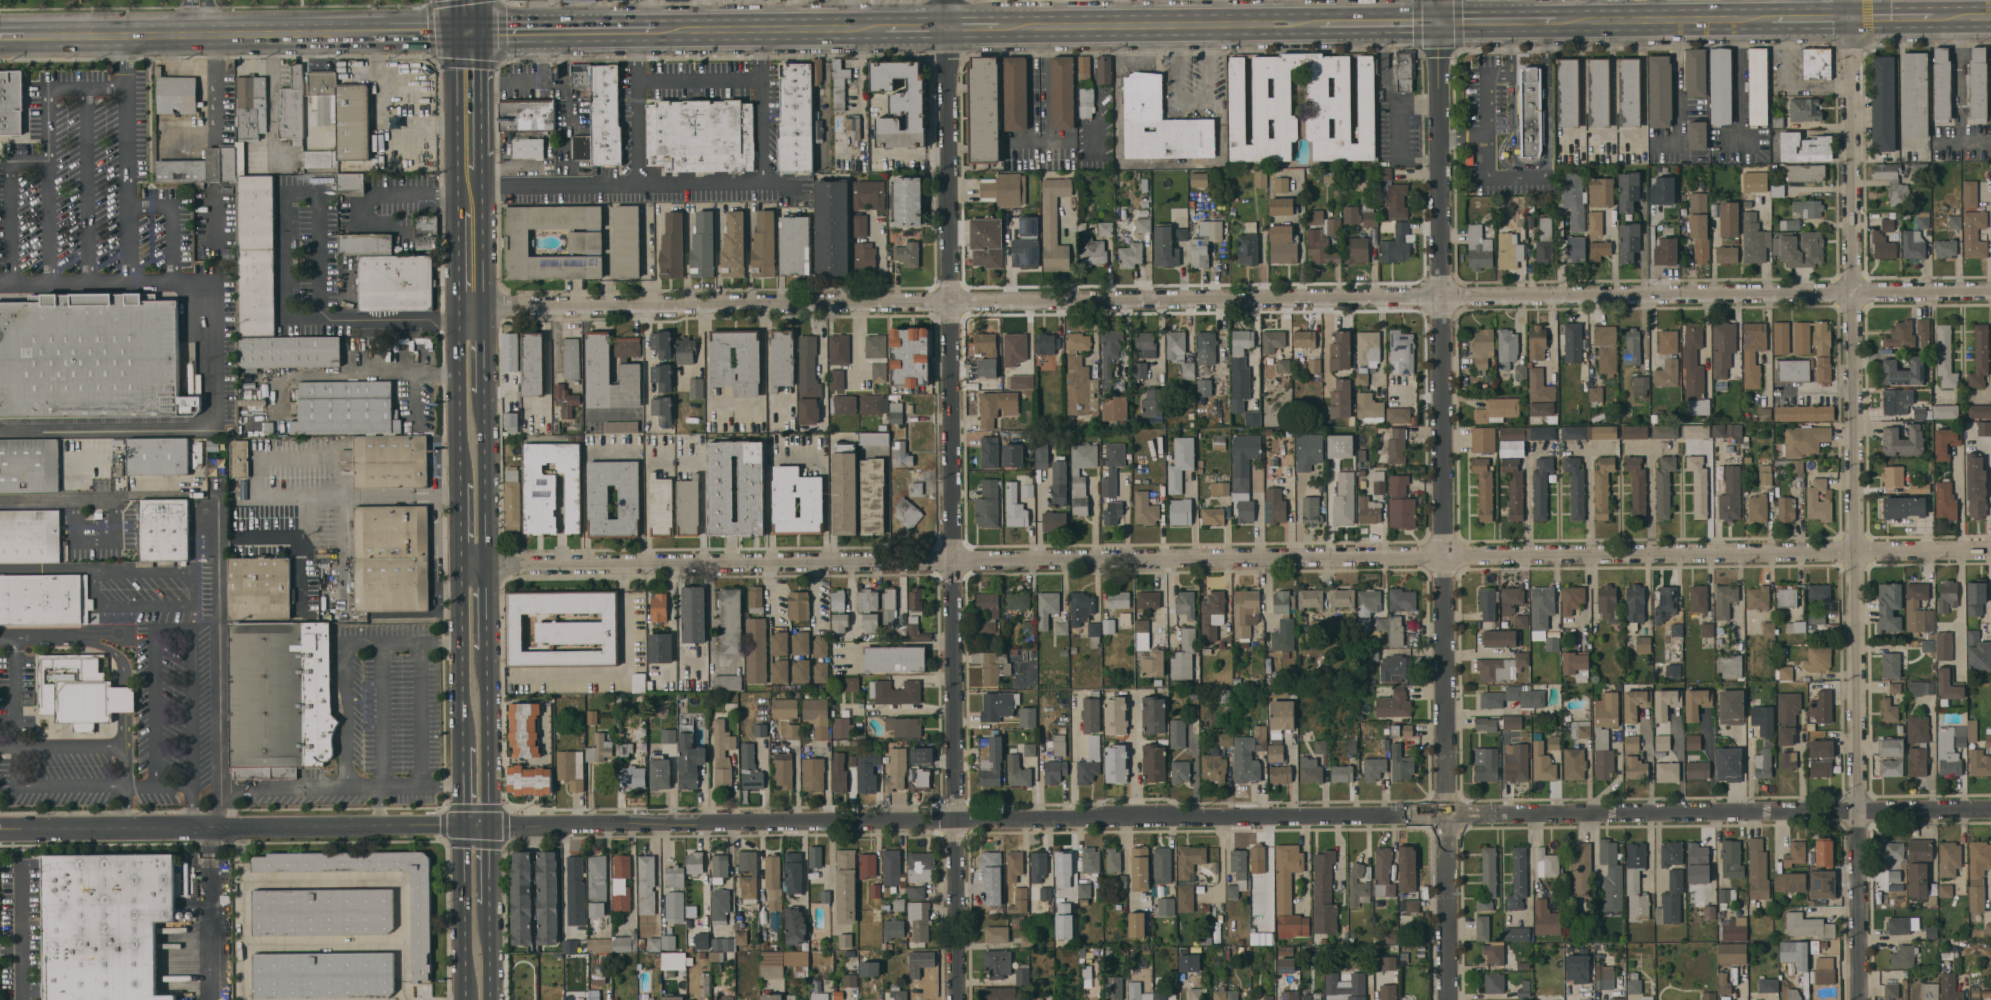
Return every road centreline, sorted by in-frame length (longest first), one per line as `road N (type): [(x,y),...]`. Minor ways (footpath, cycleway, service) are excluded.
road 1 (residential): [(1990,808),(958,828),(491,827)]
road 2 (residential): [(1990,291),(953,303)]
road 3 (residential): [(1990,550),(957,561)]
road 4 (residential): [(1439,0),(1448,999)]
road 5 (residential): [(1850,0),(1859,999)]
road 6 (residential): [(953,303),(961,999)]
road 7 (residential): [(953,303),(458,313)]
road 8 (residential): [(957,561),(462,560)]
road 9 (secondary): [(1439,20),(1035,24)]
road 10 (secondary): [(372,32),(27,36)]
road 11 (residential): [(948,0),(953,303)]
road 12 (secondary): [(948,25),(647,29)]
road 13 (residential): [(491,827),(208,826)]
road 14 (secondary): [(1772,19),(1555,20)]
road 15 (residential): [(208,826),(0,826)]
road 16 (primary): [(462,560),(462,746)]
road 17 (primary): [(491,827),(487,648)]
road 18 (primary): [(457,31),(458,207)]
road 19 (primary): [(463,826),(465,999)]
road 20 (primary): [(458,313),(460,485)]
road 21 (primary): [(487,560),(484,391)]
road 22 (primary): [(484,312),(484,169)]
road 23 (primary): [(485,155),(484,31)]

